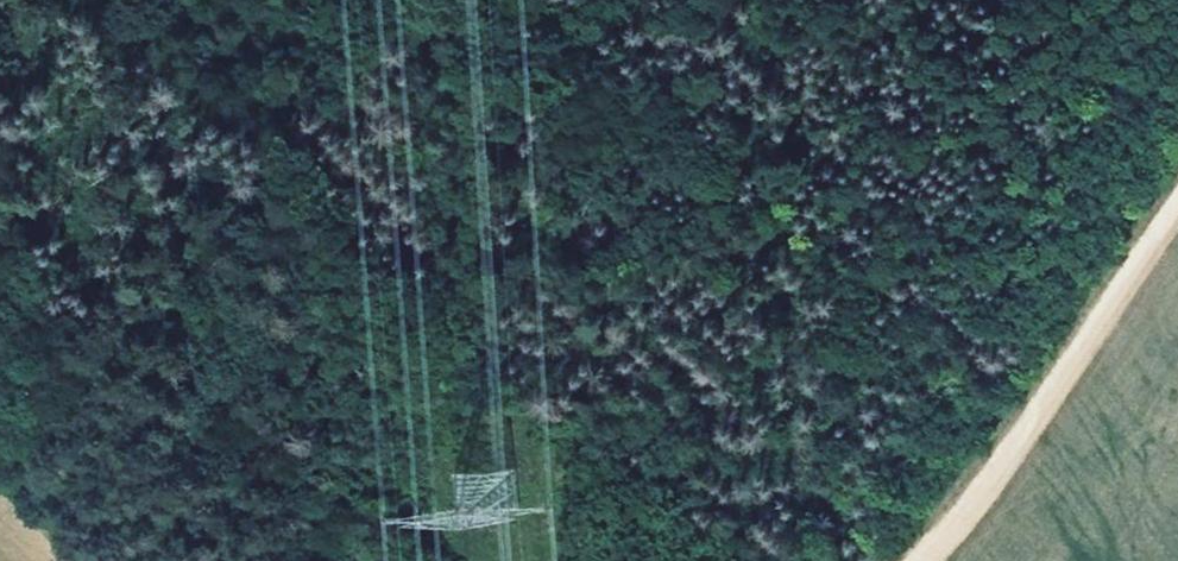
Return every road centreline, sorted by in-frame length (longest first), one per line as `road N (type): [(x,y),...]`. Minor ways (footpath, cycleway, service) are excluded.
road 1 (track): [(924,560),(950,537),(1177,204)]

